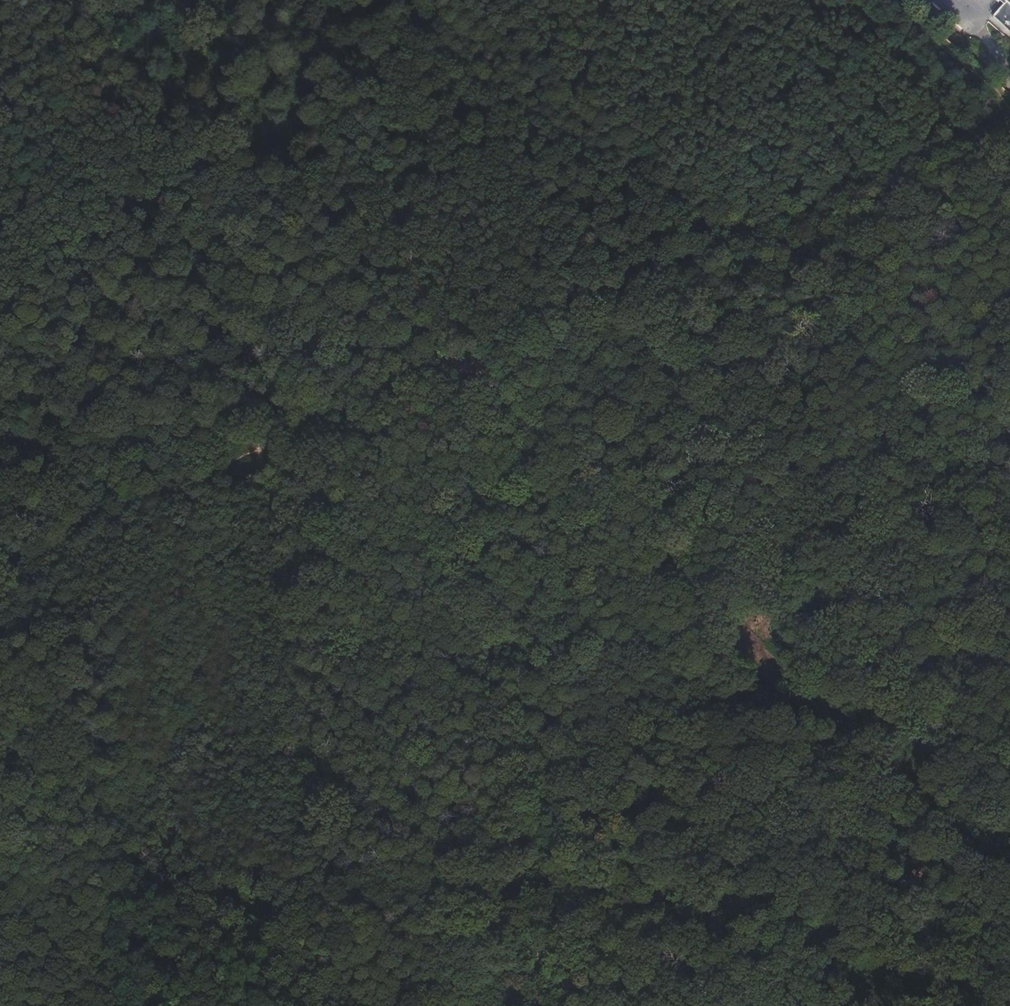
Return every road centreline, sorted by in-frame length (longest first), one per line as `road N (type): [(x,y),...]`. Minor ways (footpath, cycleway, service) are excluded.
road 1 (track): [(538,1005),(460,359)]
road 2 (track): [(0,717),(334,1005)]

